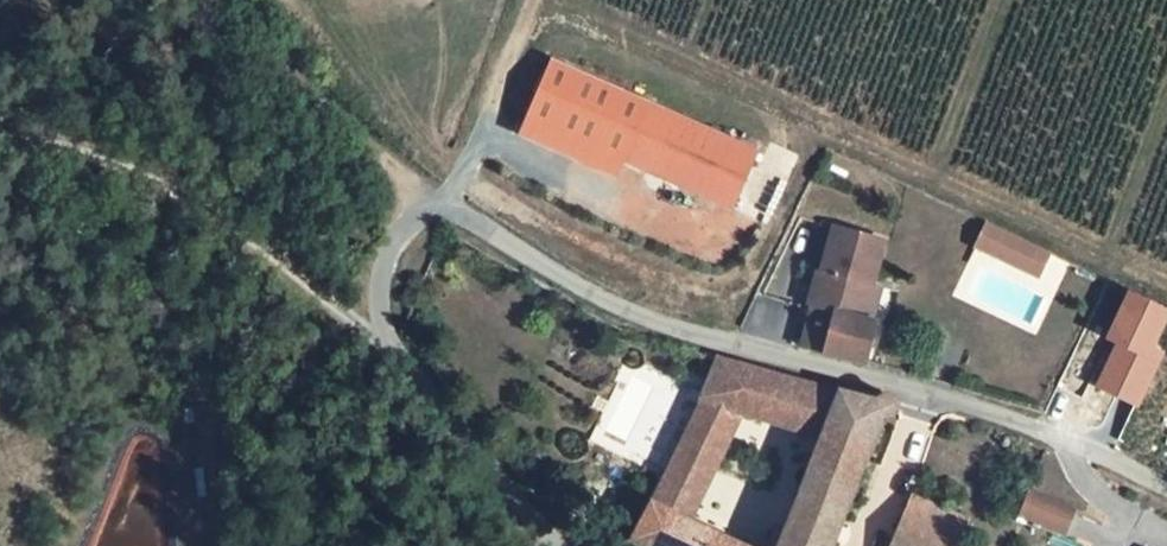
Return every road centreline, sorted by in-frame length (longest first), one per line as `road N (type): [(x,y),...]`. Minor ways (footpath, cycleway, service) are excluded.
road 1 (residential): [(1166,494),(1114,462),(920,388),(635,315),(450,215),(424,212),(378,300),(398,354),(546,545)]
road 2 (track): [(424,212),(411,181),(245,0)]
road 3 (track): [(450,215),(531,0)]

